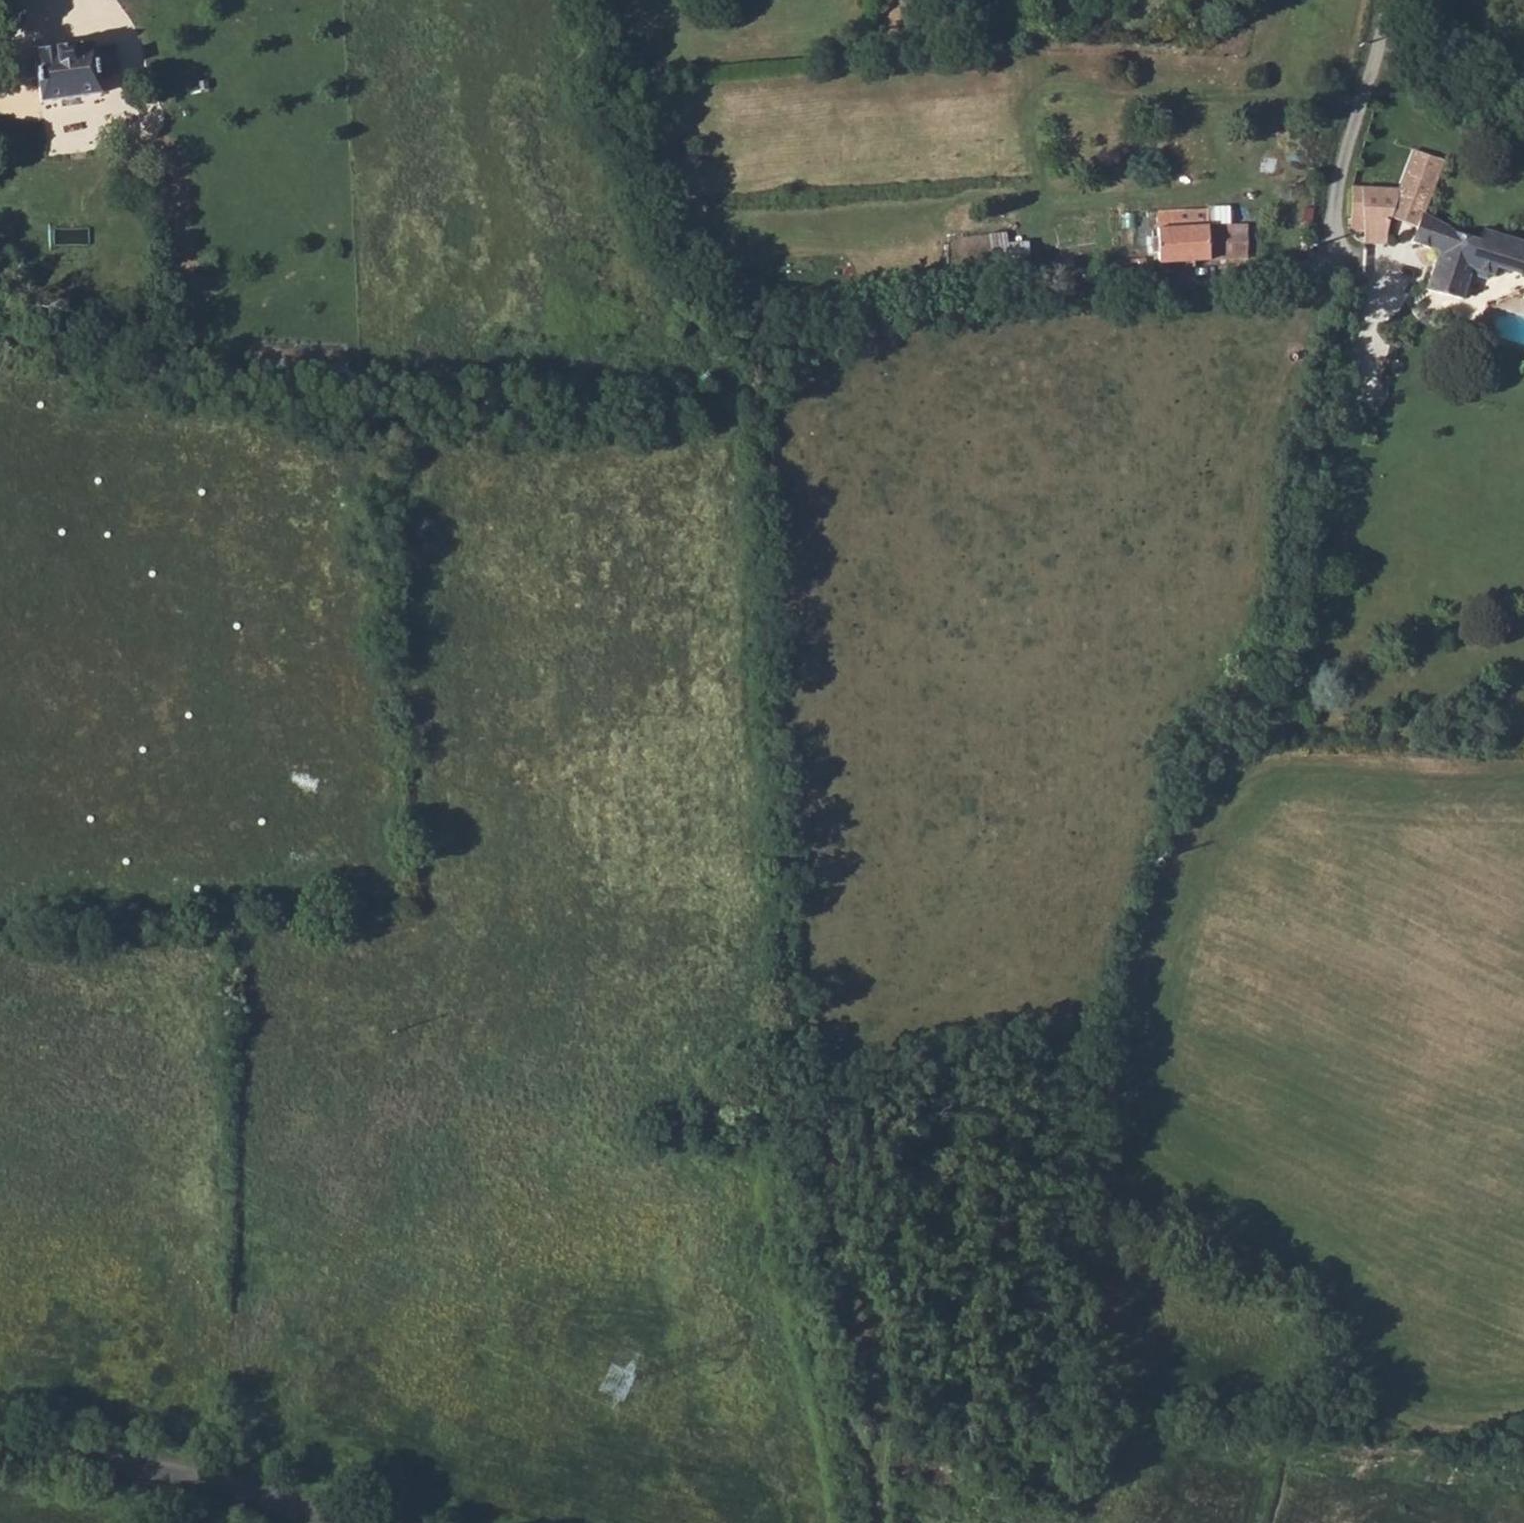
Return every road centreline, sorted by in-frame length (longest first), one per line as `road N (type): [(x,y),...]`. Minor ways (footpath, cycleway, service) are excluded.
road 1 (tertiary): [(341,1522),(168,1468),(0,1449)]
road 2 (track): [(1353,265),(1332,237),(1374,66)]

